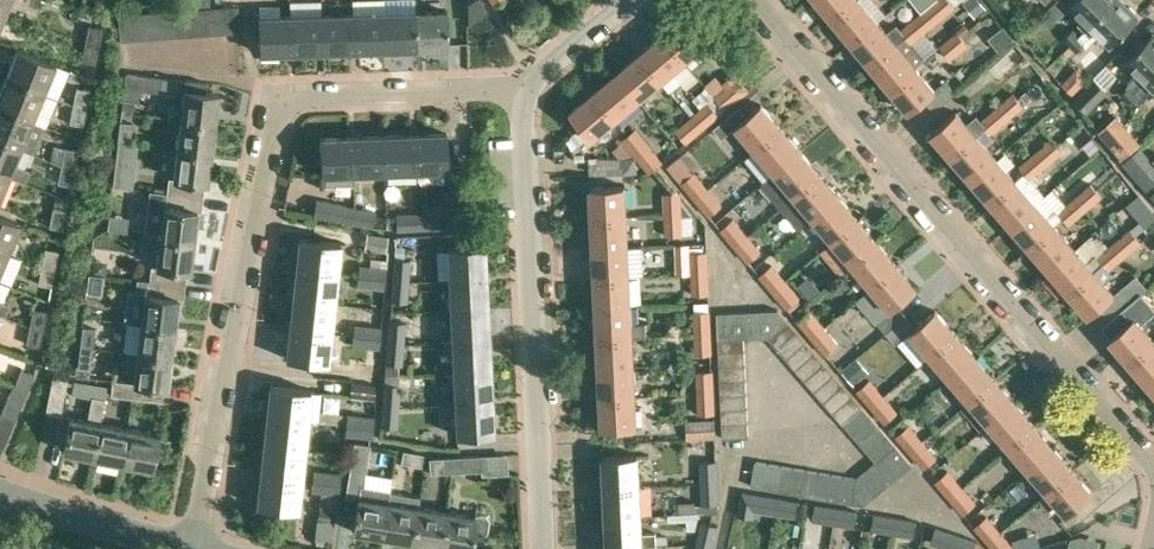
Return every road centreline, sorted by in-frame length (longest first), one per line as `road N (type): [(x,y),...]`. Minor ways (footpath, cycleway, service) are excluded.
road 1 (residential): [(523,88),(282,96),(194,546)]
road 2 (residential): [(755,0),(1153,463)]
road 3 (residential): [(540,548),(523,88)]
road 4 (residential): [(0,490),(194,546)]
road 5 (residential): [(523,88),(632,0)]

